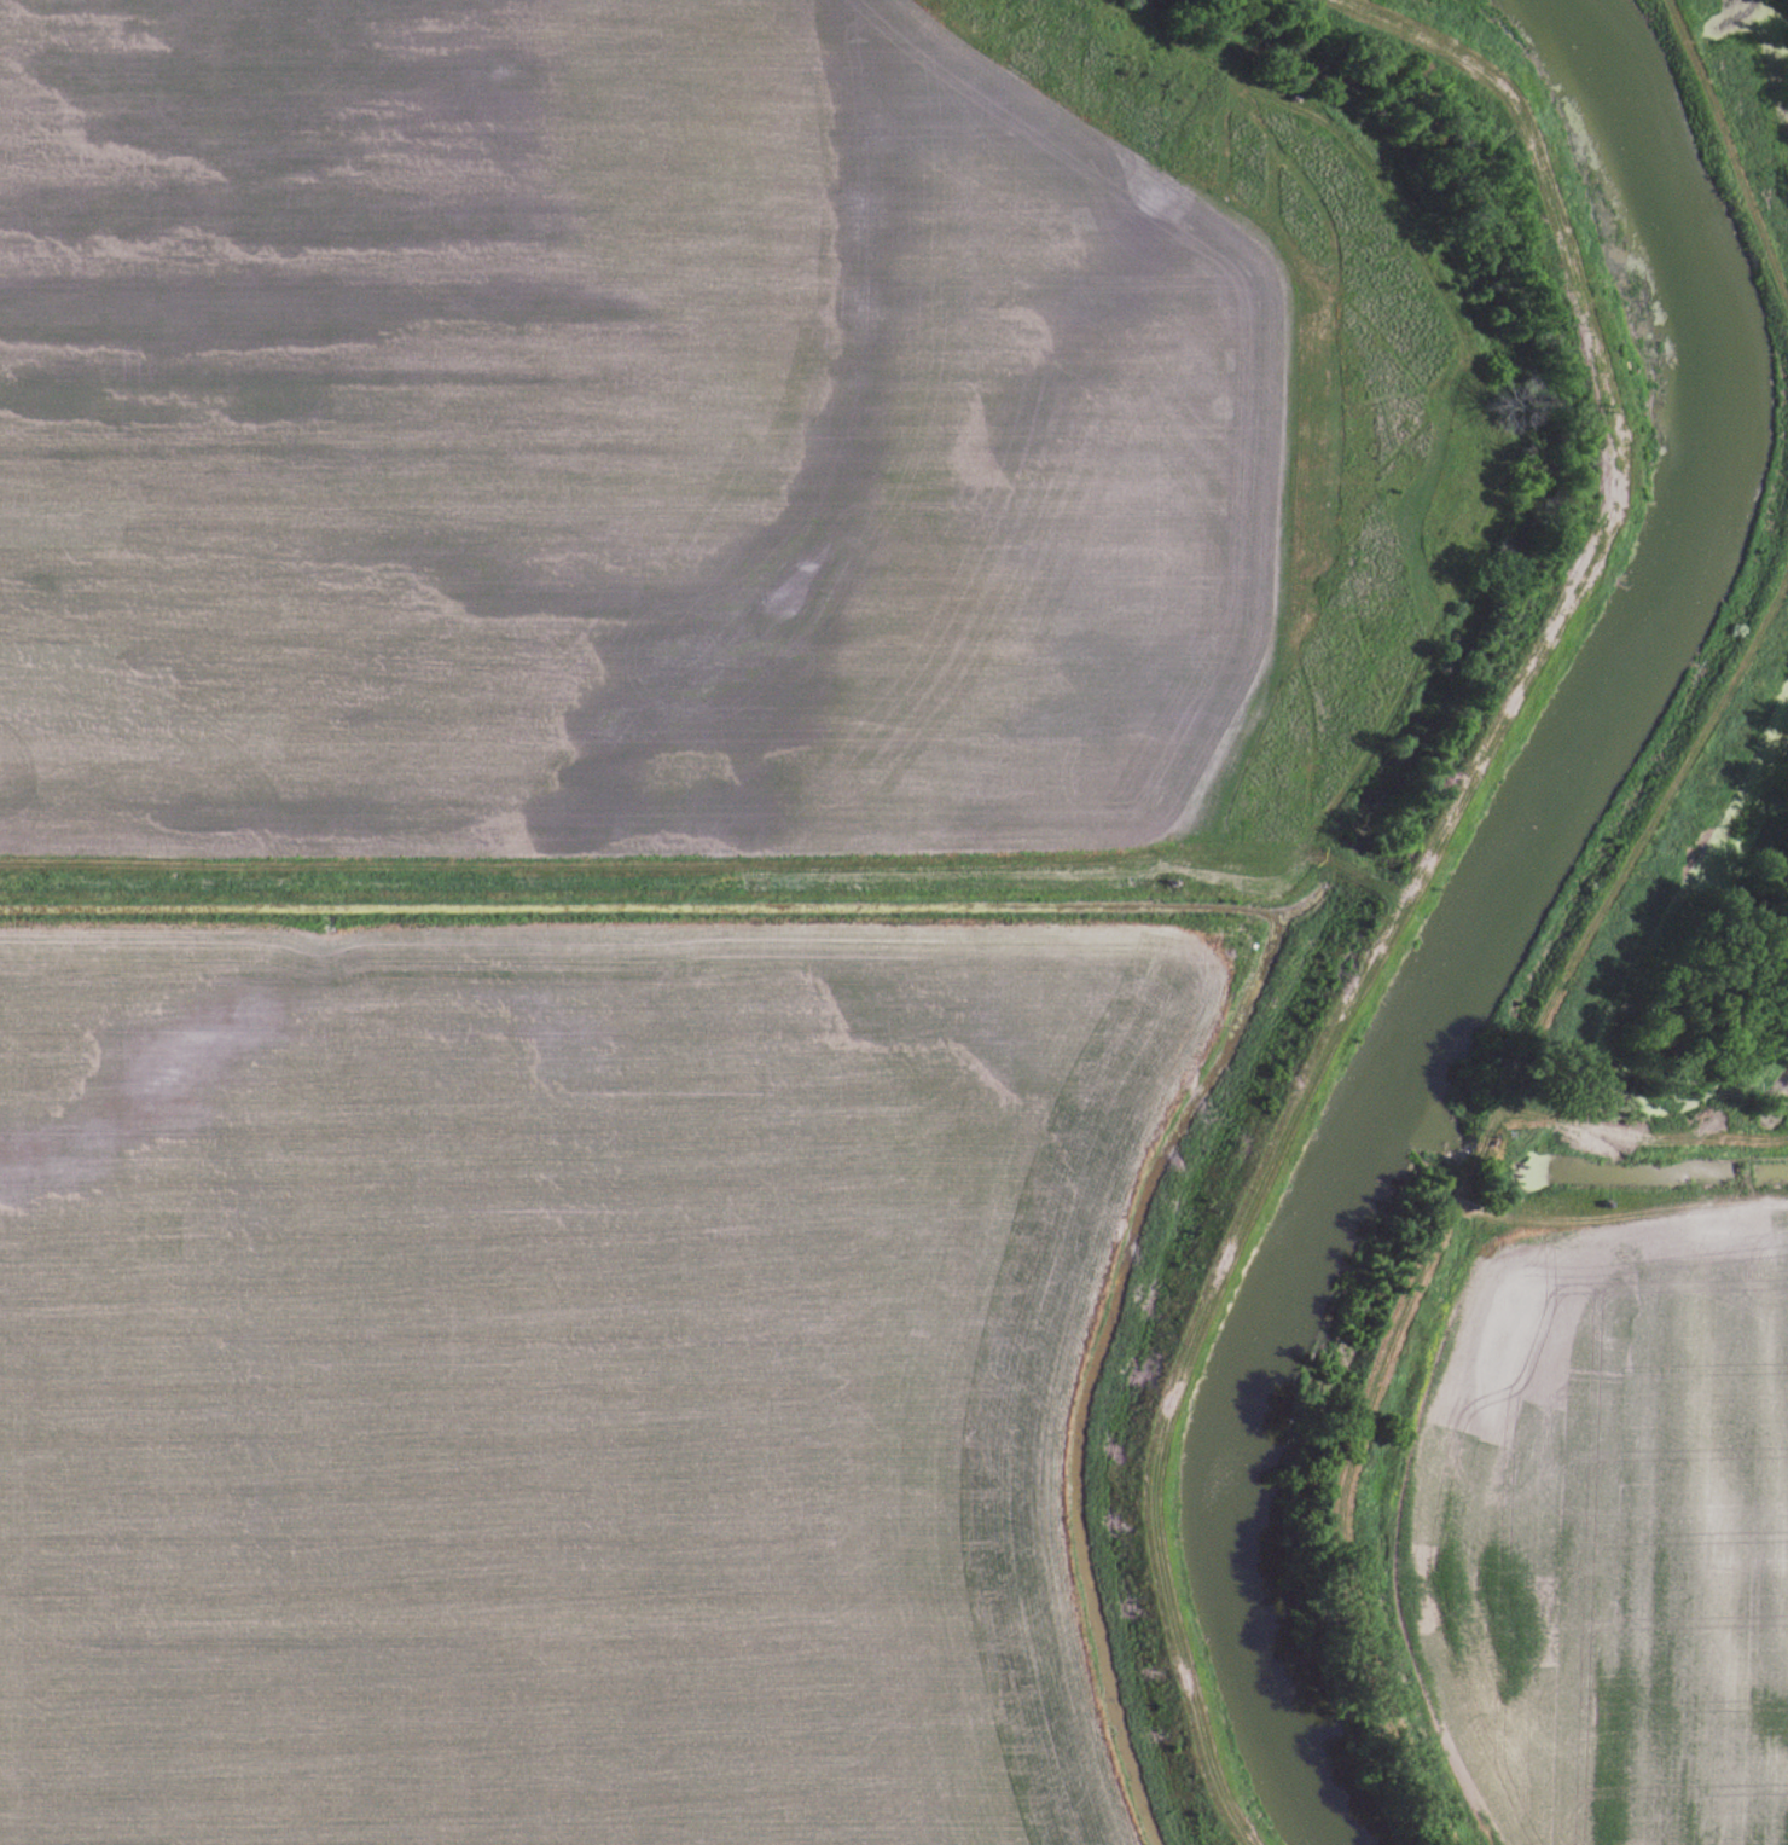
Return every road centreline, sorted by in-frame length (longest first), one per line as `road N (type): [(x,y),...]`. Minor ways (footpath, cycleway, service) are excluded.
road 1 (track): [(0,876),(1235,849)]
road 2 (track): [(1787,1196),(1624,1206),(1579,1228),(1510,1222),(1457,1200)]

